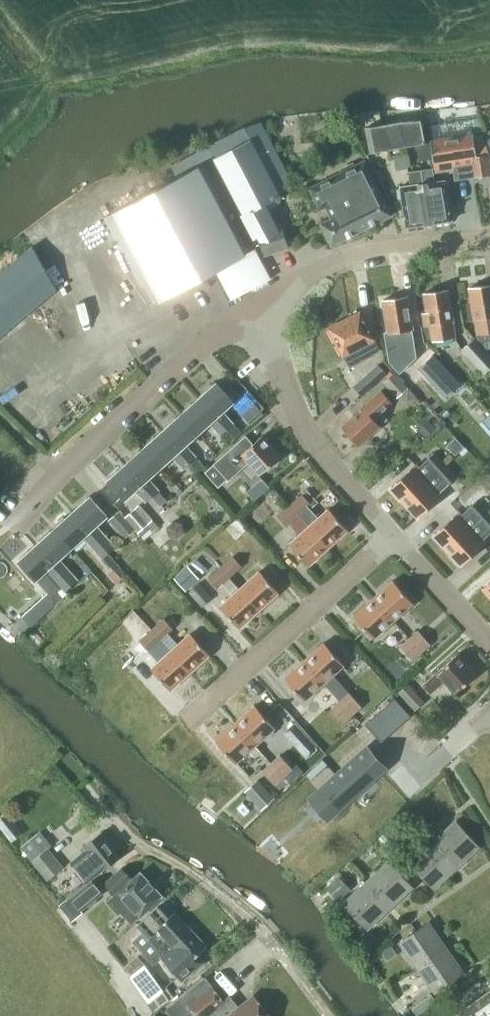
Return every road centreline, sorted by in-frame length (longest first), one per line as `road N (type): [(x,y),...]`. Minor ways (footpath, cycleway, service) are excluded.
road 1 (residential): [(12,526),(99,438),(263,300)]
road 2 (track): [(328,1015),(271,940),(188,870),(139,843),(85,788)]
road 3 (residential): [(187,721),(392,534)]
road 4 (residential): [(392,534),(302,430),(263,300)]
road 5 (residential): [(489,239),(351,256),(263,300)]
road 6 (residential): [(489,645),(392,534)]

